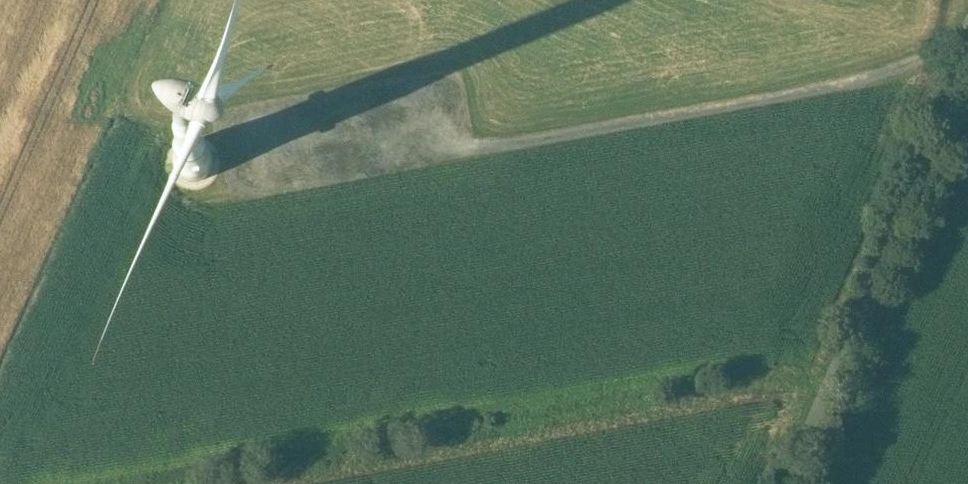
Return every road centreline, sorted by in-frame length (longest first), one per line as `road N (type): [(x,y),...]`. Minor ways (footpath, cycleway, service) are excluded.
road 1 (track): [(967,59),(237,193)]
road 2 (unclassified): [(967,65),(785,483)]

